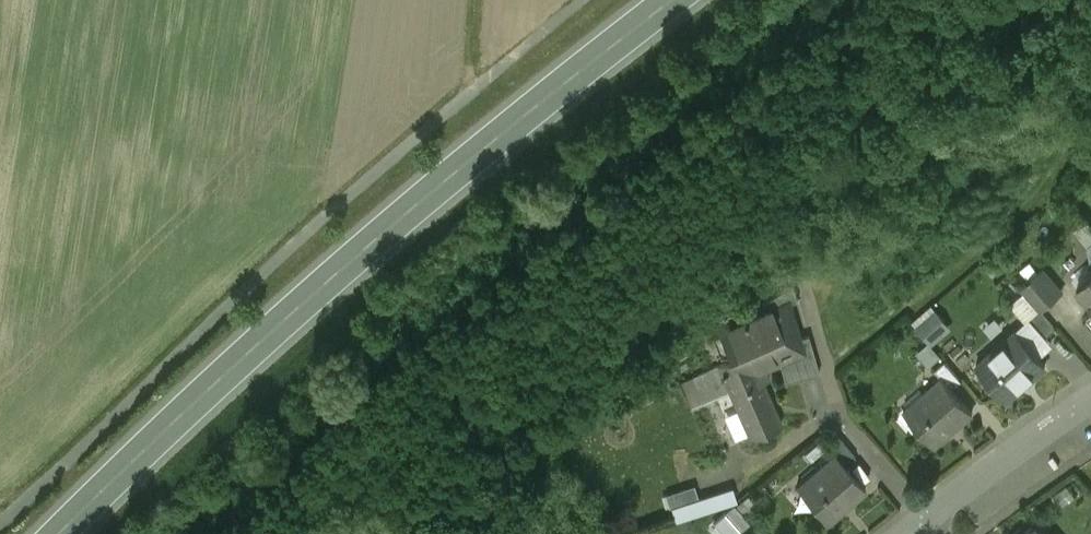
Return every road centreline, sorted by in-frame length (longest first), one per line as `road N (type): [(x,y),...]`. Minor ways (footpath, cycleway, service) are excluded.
road 1 (primary): [(674,0),(466,165),(194,402),(59,533)]
road 2 (residential): [(924,519),(1090,398)]

